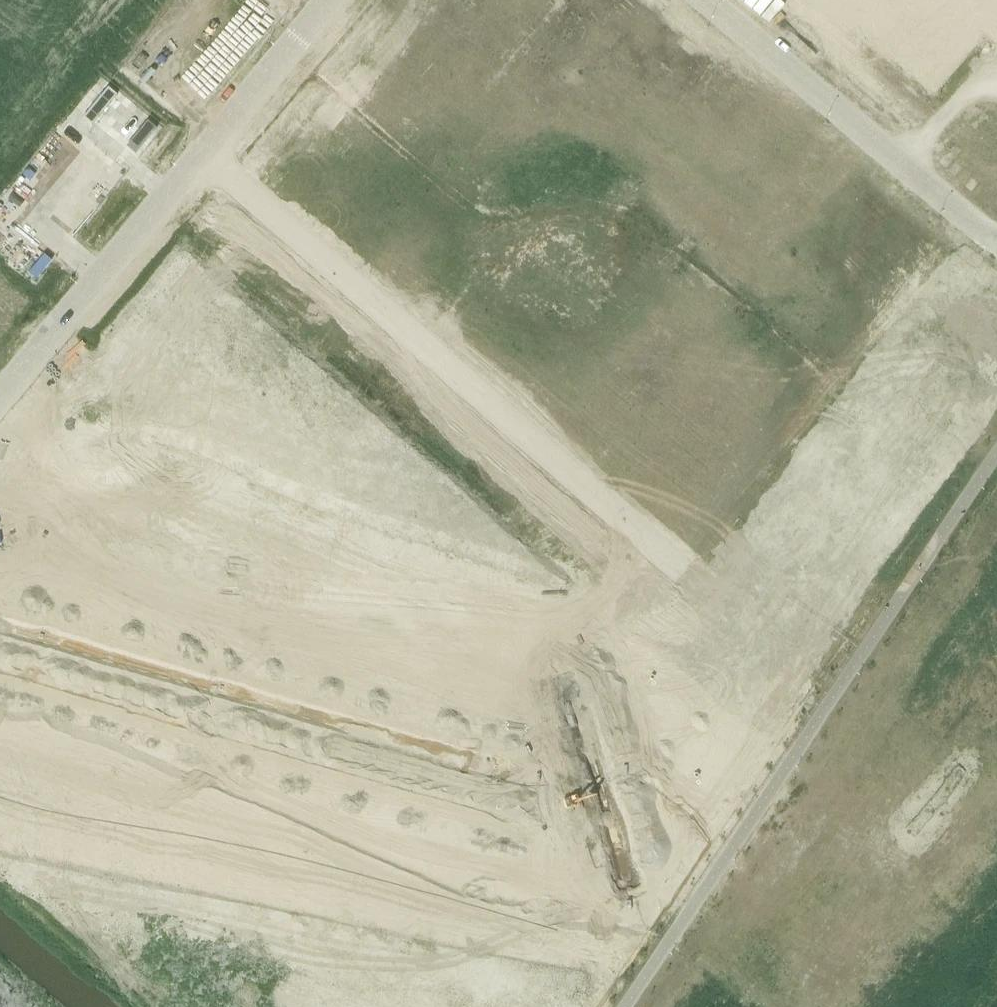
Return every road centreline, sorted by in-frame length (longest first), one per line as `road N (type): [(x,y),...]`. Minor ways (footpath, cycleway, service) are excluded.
road 1 (residential): [(203,152),(697,579)]
road 2 (residential): [(628,891),(607,931),(546,921),(30,767)]
road 3 (residential): [(99,535),(466,634),(549,644),(637,620),(697,579)]
road 4 (tertiary): [(56,677),(516,806),(599,805)]
road 5 (tertiary): [(589,761),(544,768),(486,763),(66,642)]
road 6 (track): [(327,0),(0,401)]
road 7 (tertiary): [(996,329),(752,623)]
road 8 (track): [(982,235),(706,0)]
road 9 (tertiary): [(781,646),(996,390)]
road 10 (tertiary): [(599,805),(627,798),(677,766),(781,646)]
road 11 (tertiary): [(752,623),(675,715),(646,738),(589,761)]
road 12 (track): [(904,172),(954,117),(996,88)]

